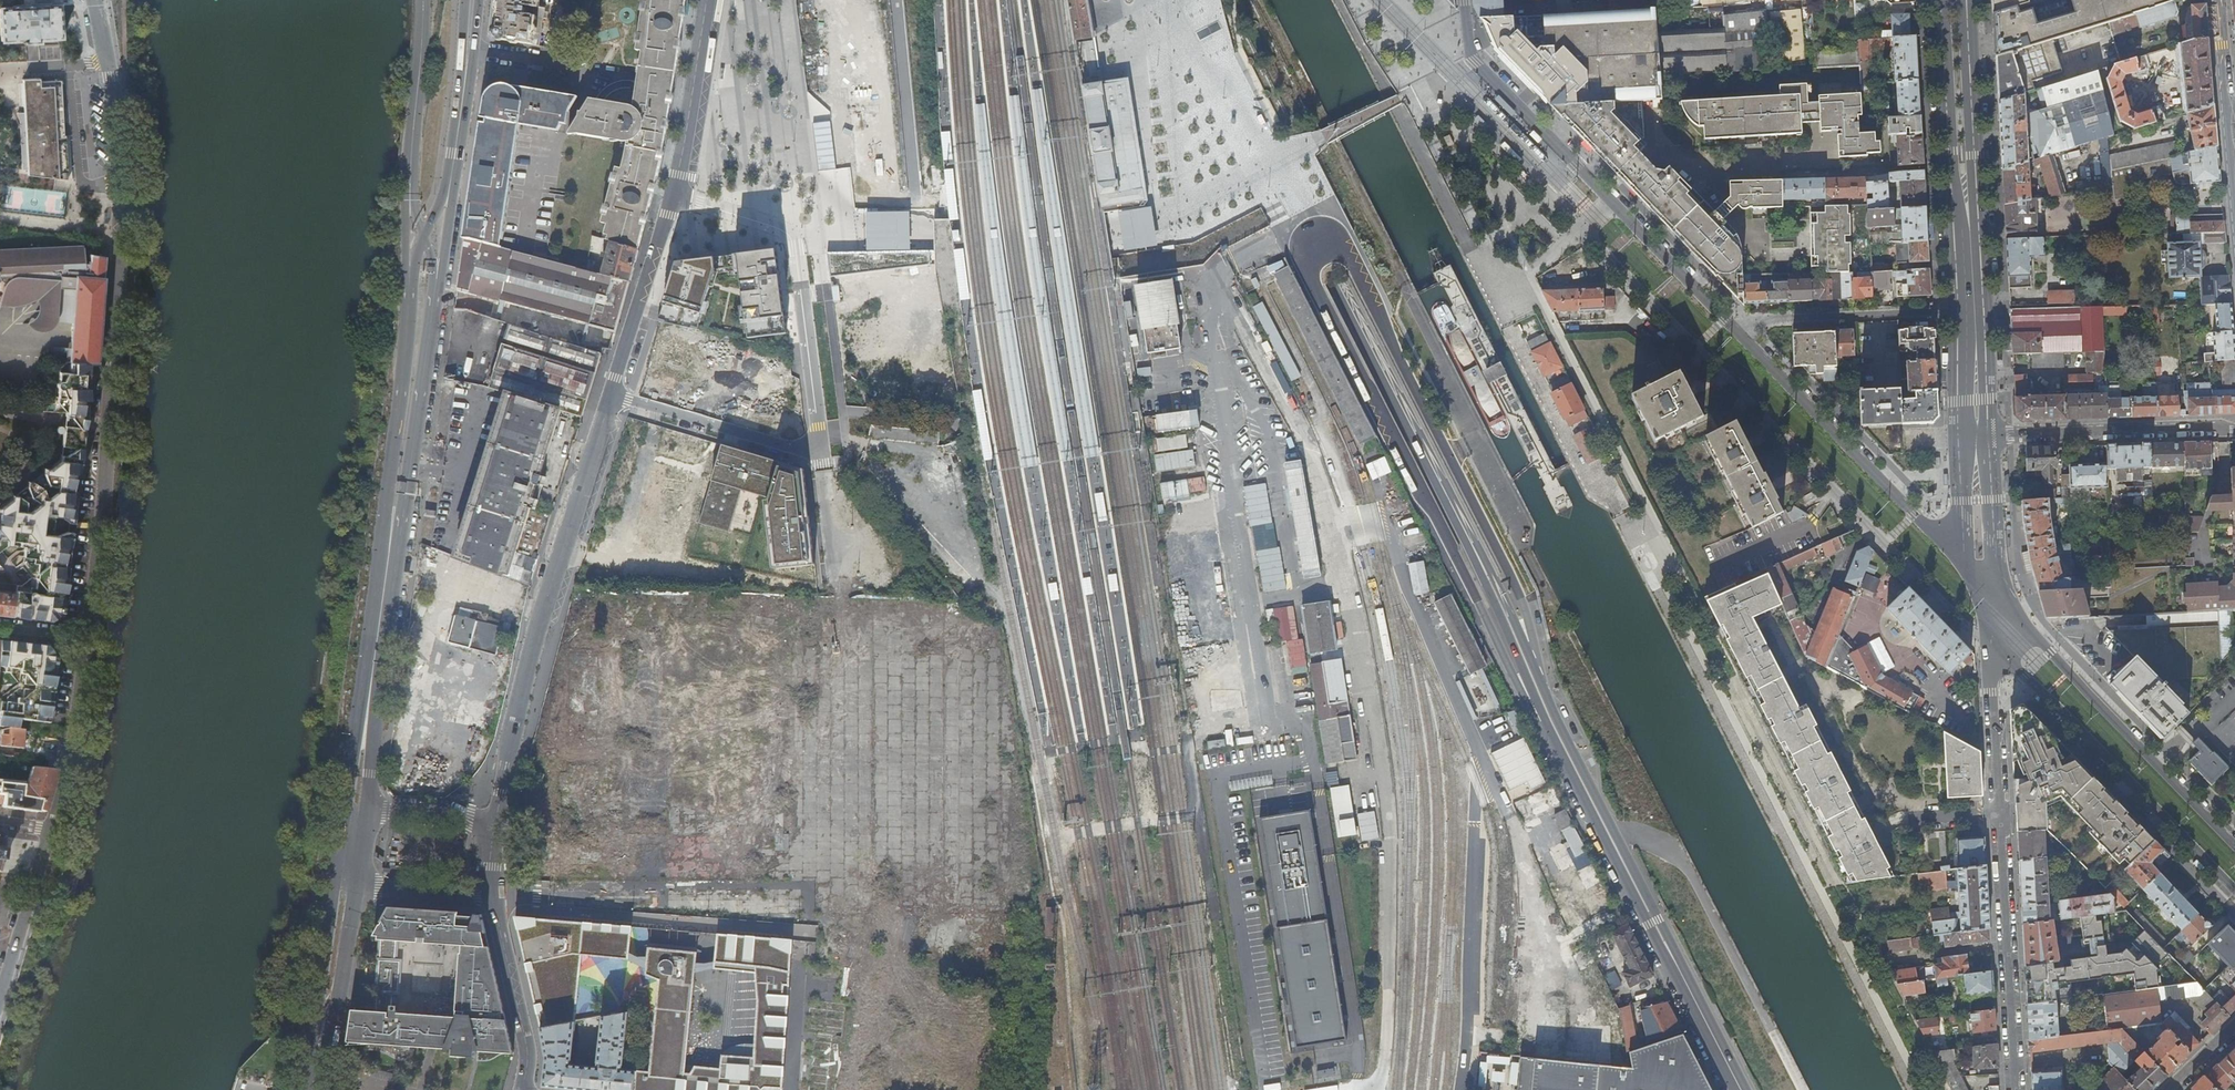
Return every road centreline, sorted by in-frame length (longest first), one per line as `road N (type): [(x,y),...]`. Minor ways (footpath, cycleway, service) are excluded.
road 1 (secondary): [(1339,276),(1737,1089)]
road 2 (residential): [(1614,204),(1583,233),(1970,627),(1993,637)]
road 3 (tertiary): [(108,63),(123,234),(86,638)]
road 4 (residential): [(614,393),(799,448),(820,426),(795,233),(670,200)]
road 5 (primary): [(410,282),(403,384),(343,824)]
road 6 (residential): [(1985,584),(1614,204)]
road 7 (primary): [(369,787),(435,284)]
road 8 (residential): [(1993,637),(2017,1089)]
road 9 (residential): [(490,826),(538,628),(614,393)]
road 10 (tertiary): [(2234,843),(1985,584)]
road 11 (tertiary): [(1993,637),(2234,891)]
road 12 (track): [(1260,0),(1404,288)]
road 13 (secondary): [(1339,276),(1191,0)]
road 14 (residential): [(798,924),(495,897)]
road 15 (residential): [(1962,166),(1685,176)]
road 16 (tertiary): [(1976,436),(1962,166)]
road 17 (residential): [(1614,204),(1468,52),(1464,0)]
road 18 (residential): [(1976,436),(2234,428)]
road 19 (primary): [(335,873),(304,1089)]
road 20 (residential): [(670,200),(707,0)]
road 21 (primary): [(322,1089),(356,889)]
road 22 (primary): [(422,0),(410,202)]
road 23 (residential): [(614,393),(670,200)]
road 24 (residential): [(2234,199),(2219,0)]
road 25 (tertiary): [(86,638),(74,747),(51,831)]
road 26 (residential): [(527,1089),(530,1045),(495,897)]
road 27 (tertiary): [(51,831),(0,998)]
road 28 (tertiary): [(1985,584),(1976,436)]
road 29 (residential): [(468,54),(606,77)]
road 30 (residential): [(356,889),(495,897)]
road 31 (track): [(1066,836),(1198,814)]
road 32 (primary): [(450,186),(468,54)]
road 33 (tertiary): [(1946,0),(1950,88),(1961,120)]
road 34 (tertiary): [(1961,120),(1963,0)]

